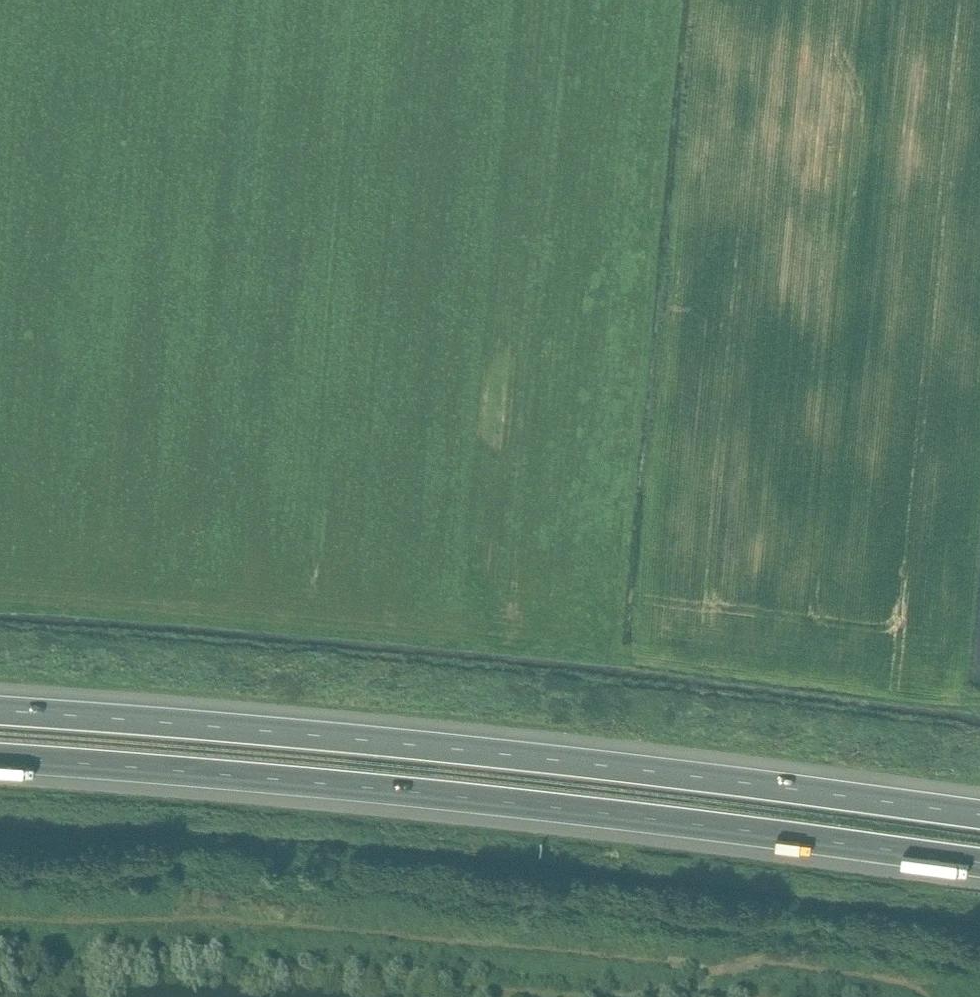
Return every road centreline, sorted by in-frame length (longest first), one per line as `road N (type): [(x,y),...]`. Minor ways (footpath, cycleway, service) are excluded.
road 1 (motorway): [(0,759),(376,789),(979,863)]
road 2 (motorway): [(979,815),(389,743),(0,712)]

